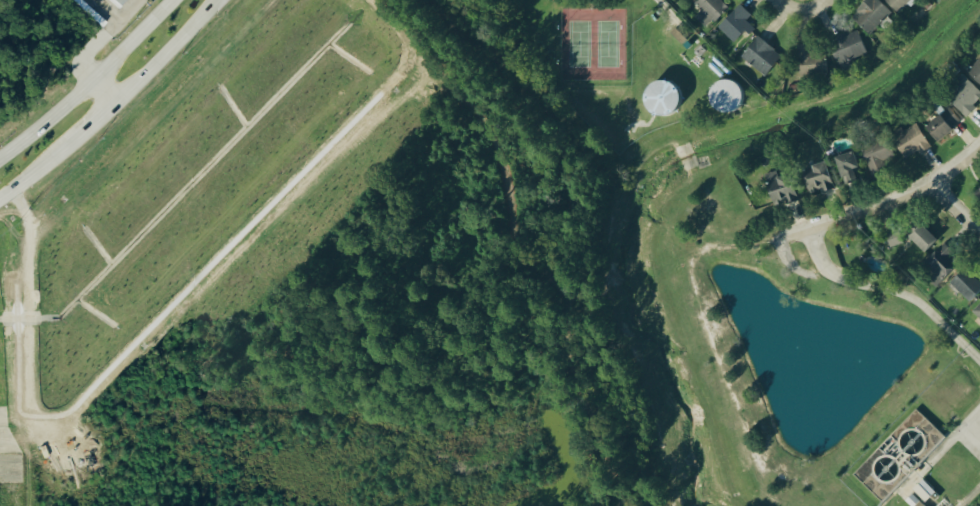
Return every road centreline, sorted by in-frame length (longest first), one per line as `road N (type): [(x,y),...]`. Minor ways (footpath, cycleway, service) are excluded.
road 1 (secondary): [(0,198),(89,128),(216,0)]
road 2 (secondary): [(170,0),(0,157)]
road 3 (residential): [(777,242),(913,195),(979,148)]

